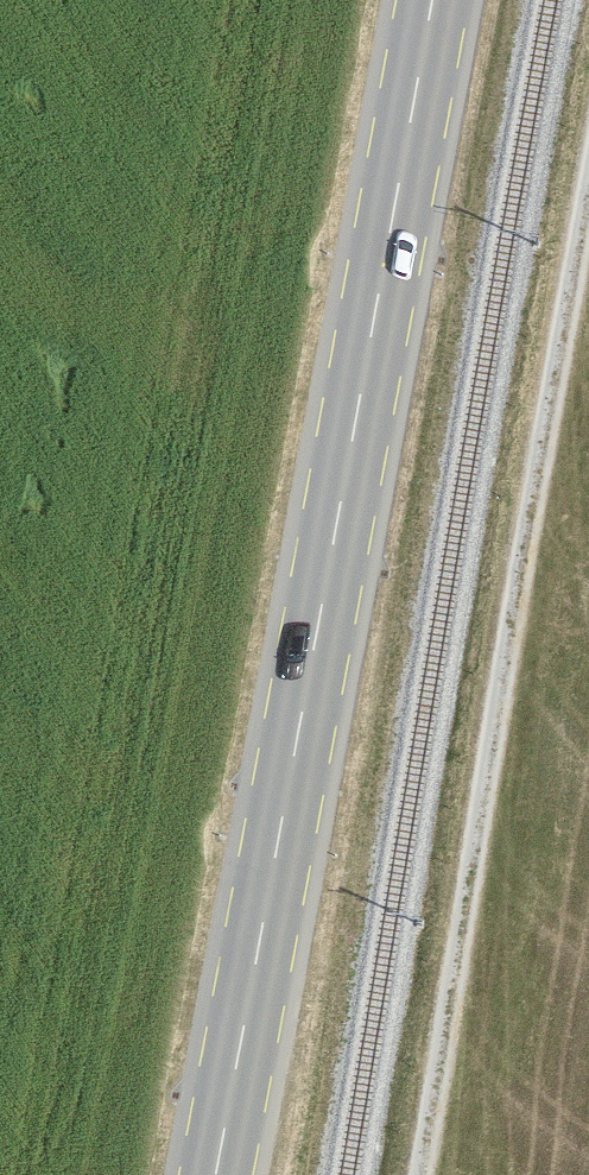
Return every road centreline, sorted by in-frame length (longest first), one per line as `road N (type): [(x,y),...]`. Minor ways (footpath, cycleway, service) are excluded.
road 1 (tertiary): [(432,0),(215,1174)]
road 2 (track): [(412,1174),(588,205)]

